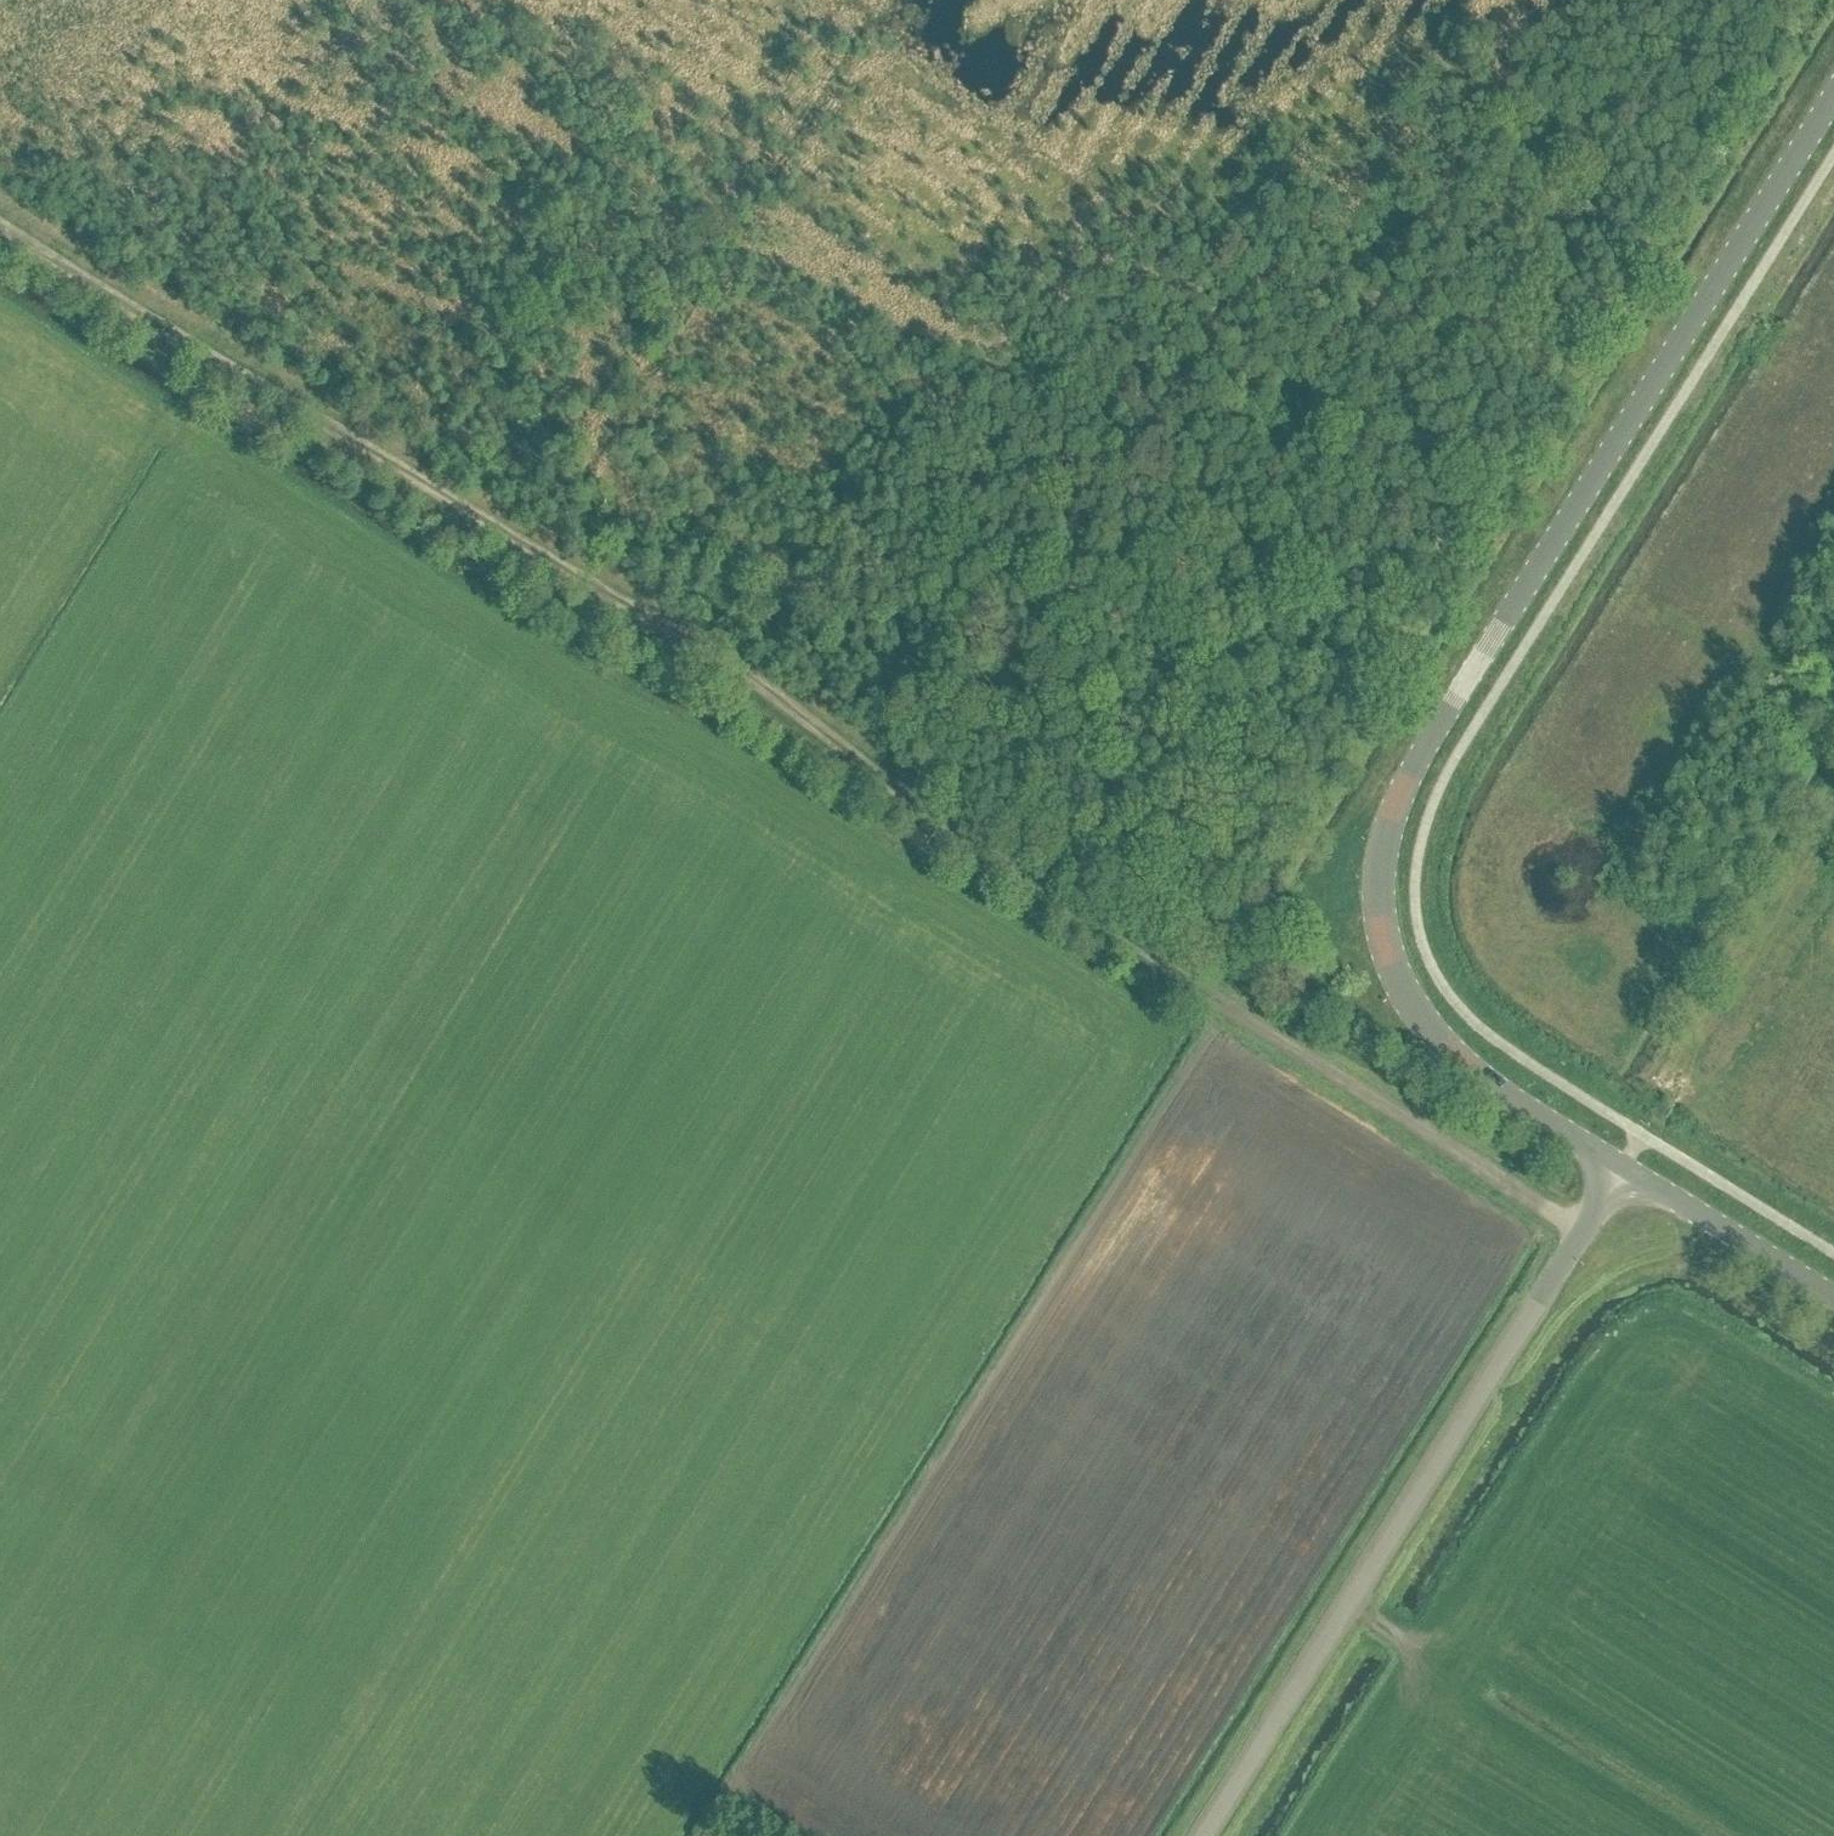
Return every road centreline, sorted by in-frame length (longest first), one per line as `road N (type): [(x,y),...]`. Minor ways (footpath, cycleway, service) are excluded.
road 1 (track): [(1581,1236),(907,799),(754,678),(601,595),(0,225)]
road 2 (tertiary): [(1624,1168),(1491,1083),(1417,1008),(1387,944),(1381,853),(1409,777),(1833,101)]
road 3 (unclassified): [(1202,1835),(1624,1168)]
road 4 (tertiary): [(1833,1297),(1624,1168)]

